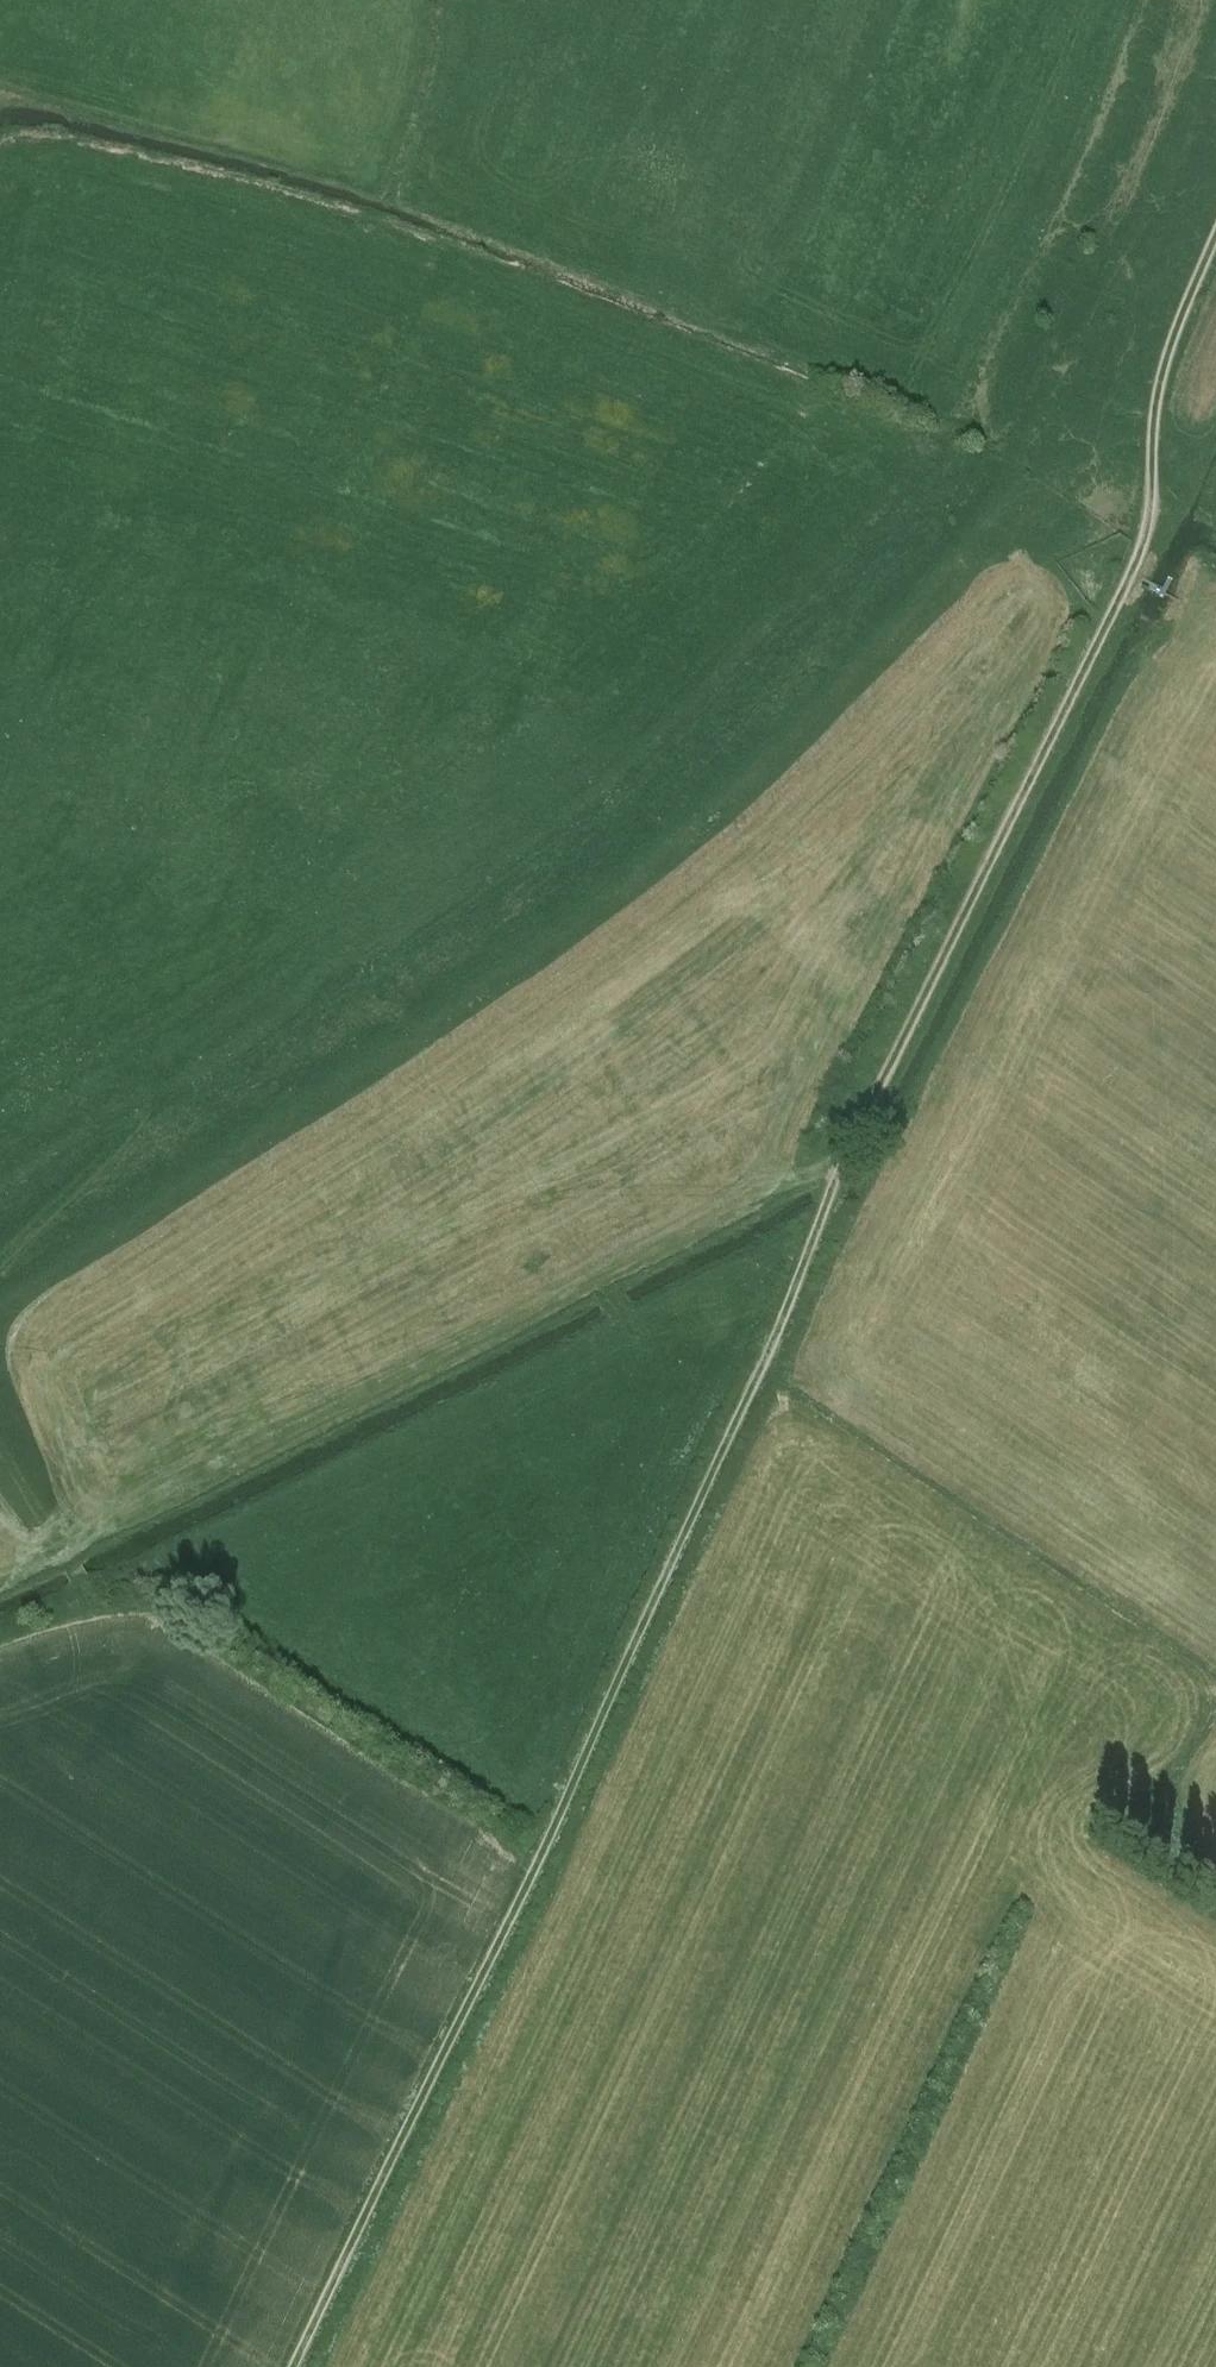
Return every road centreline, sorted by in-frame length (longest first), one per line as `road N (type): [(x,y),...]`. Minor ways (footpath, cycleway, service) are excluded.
road 1 (track): [(1215,236),(1152,389),(1144,541),(1128,586),(816,1231),(535,1876),(296,2366)]
road 2 (track): [(134,1081),(0,1179)]
road 3 (track): [(0,1447),(85,1584)]

